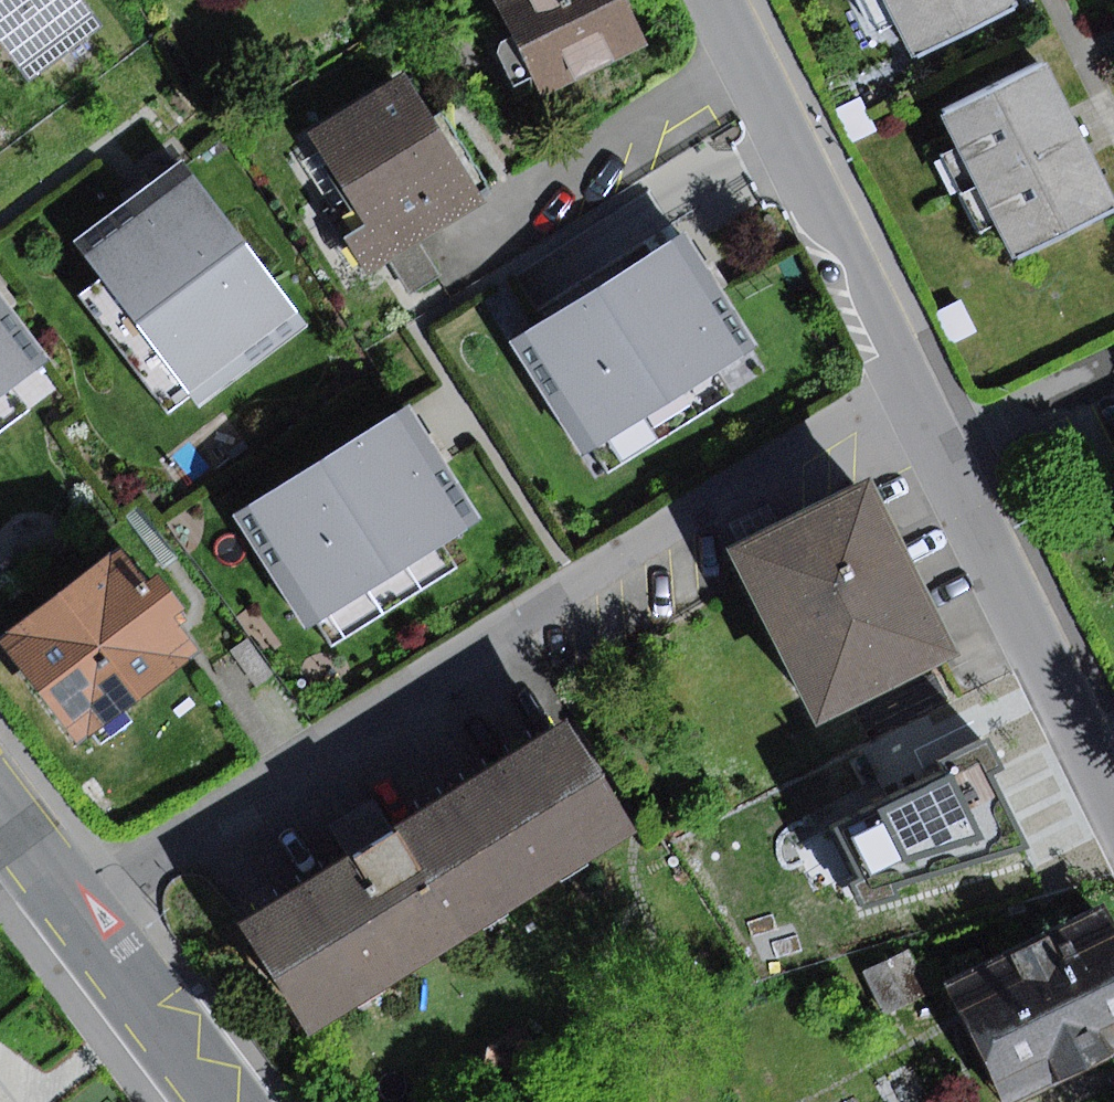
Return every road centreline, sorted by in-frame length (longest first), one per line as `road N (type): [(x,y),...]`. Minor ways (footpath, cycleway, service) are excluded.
road 1 (residential): [(916,387),(853,417),(76,905)]
road 2 (residential): [(718,0),(916,387)]
road 3 (residential): [(945,448),(1113,802)]
road 4 (residential): [(76,905),(224,1101)]
road 5 (residential): [(1113,363),(945,448)]
road 6 (residential): [(0,805),(76,905)]

